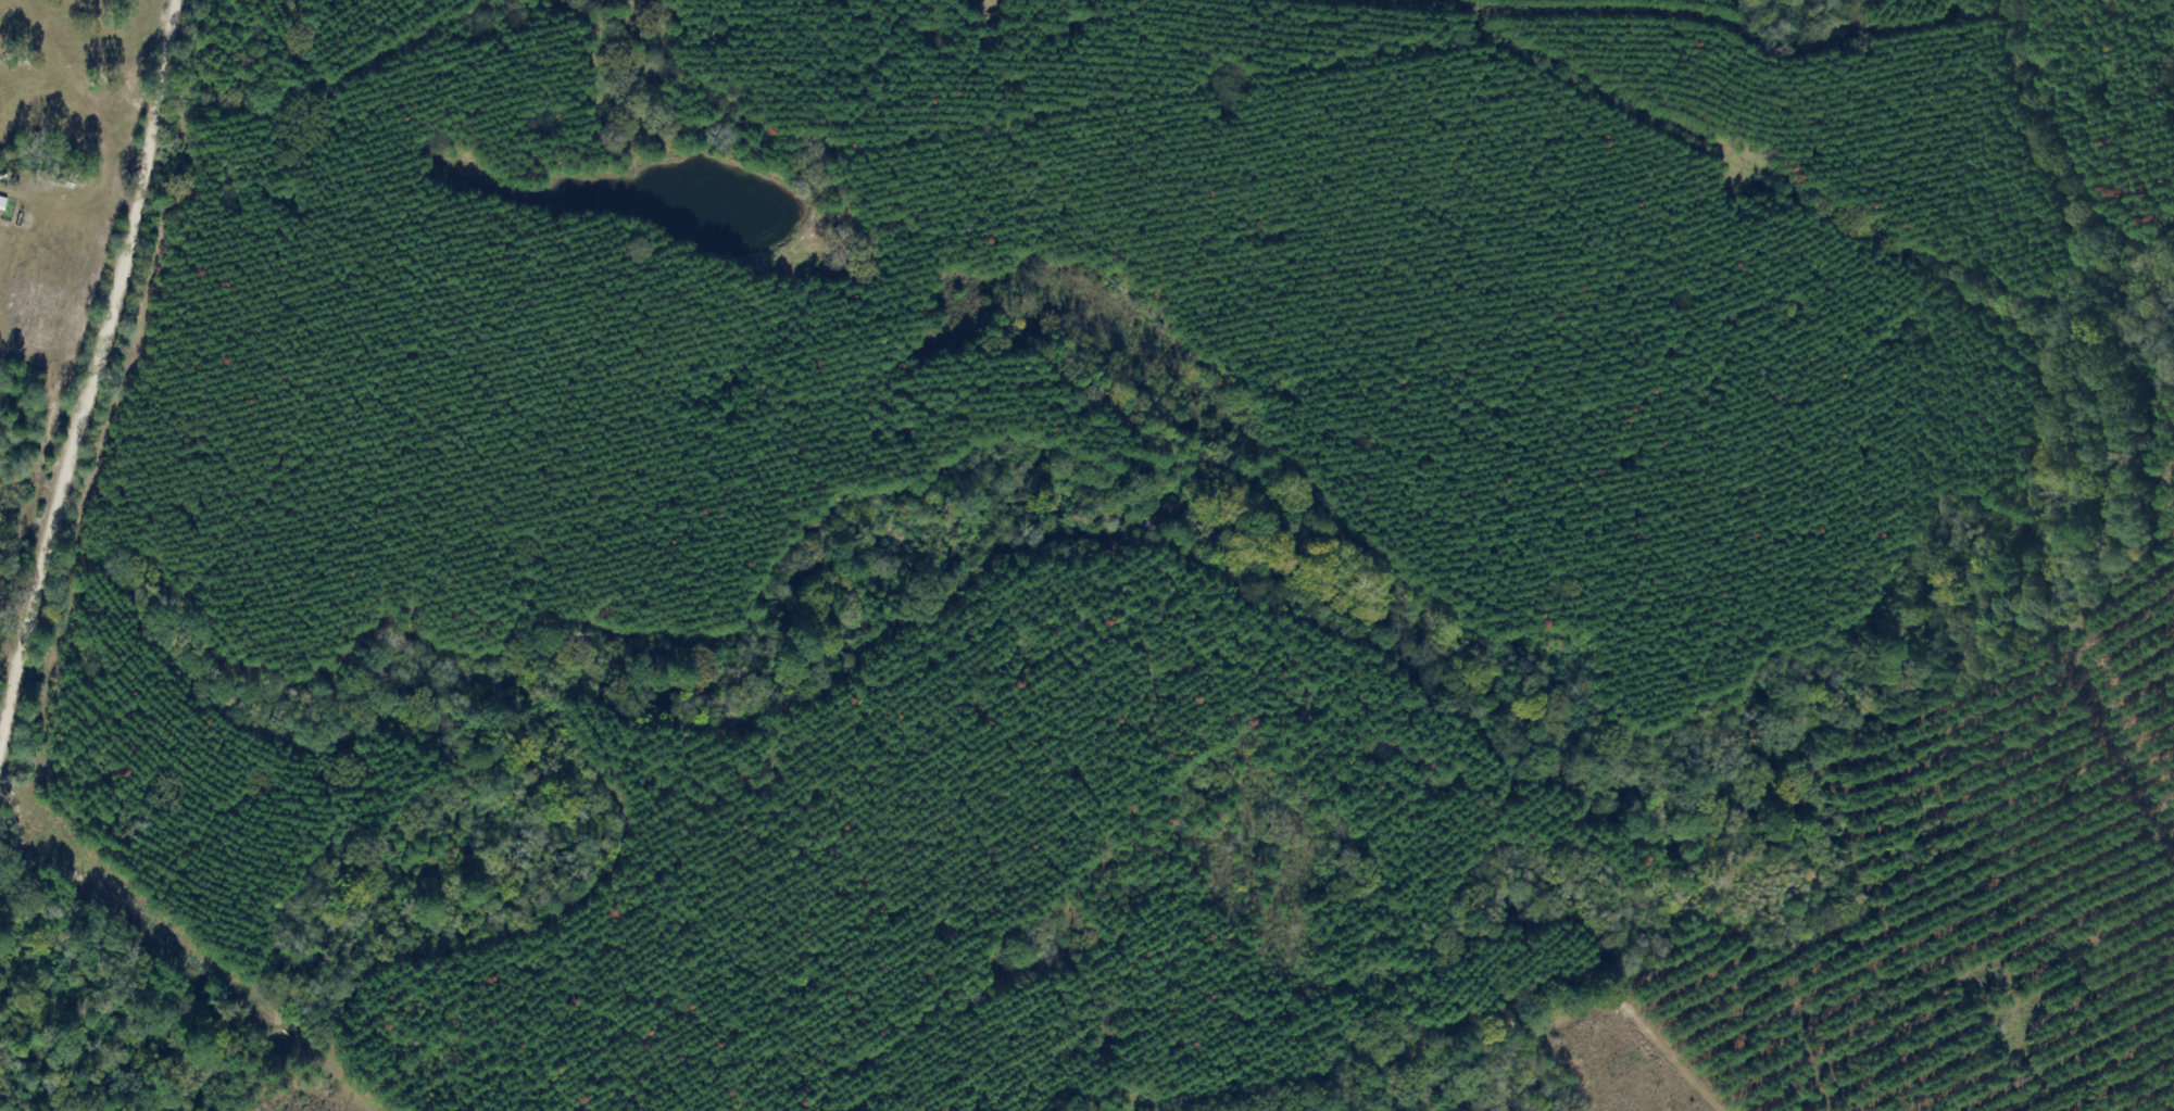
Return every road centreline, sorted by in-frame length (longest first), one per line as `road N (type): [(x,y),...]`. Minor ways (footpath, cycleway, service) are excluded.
road 1 (residential): [(0,716),(164,0)]

